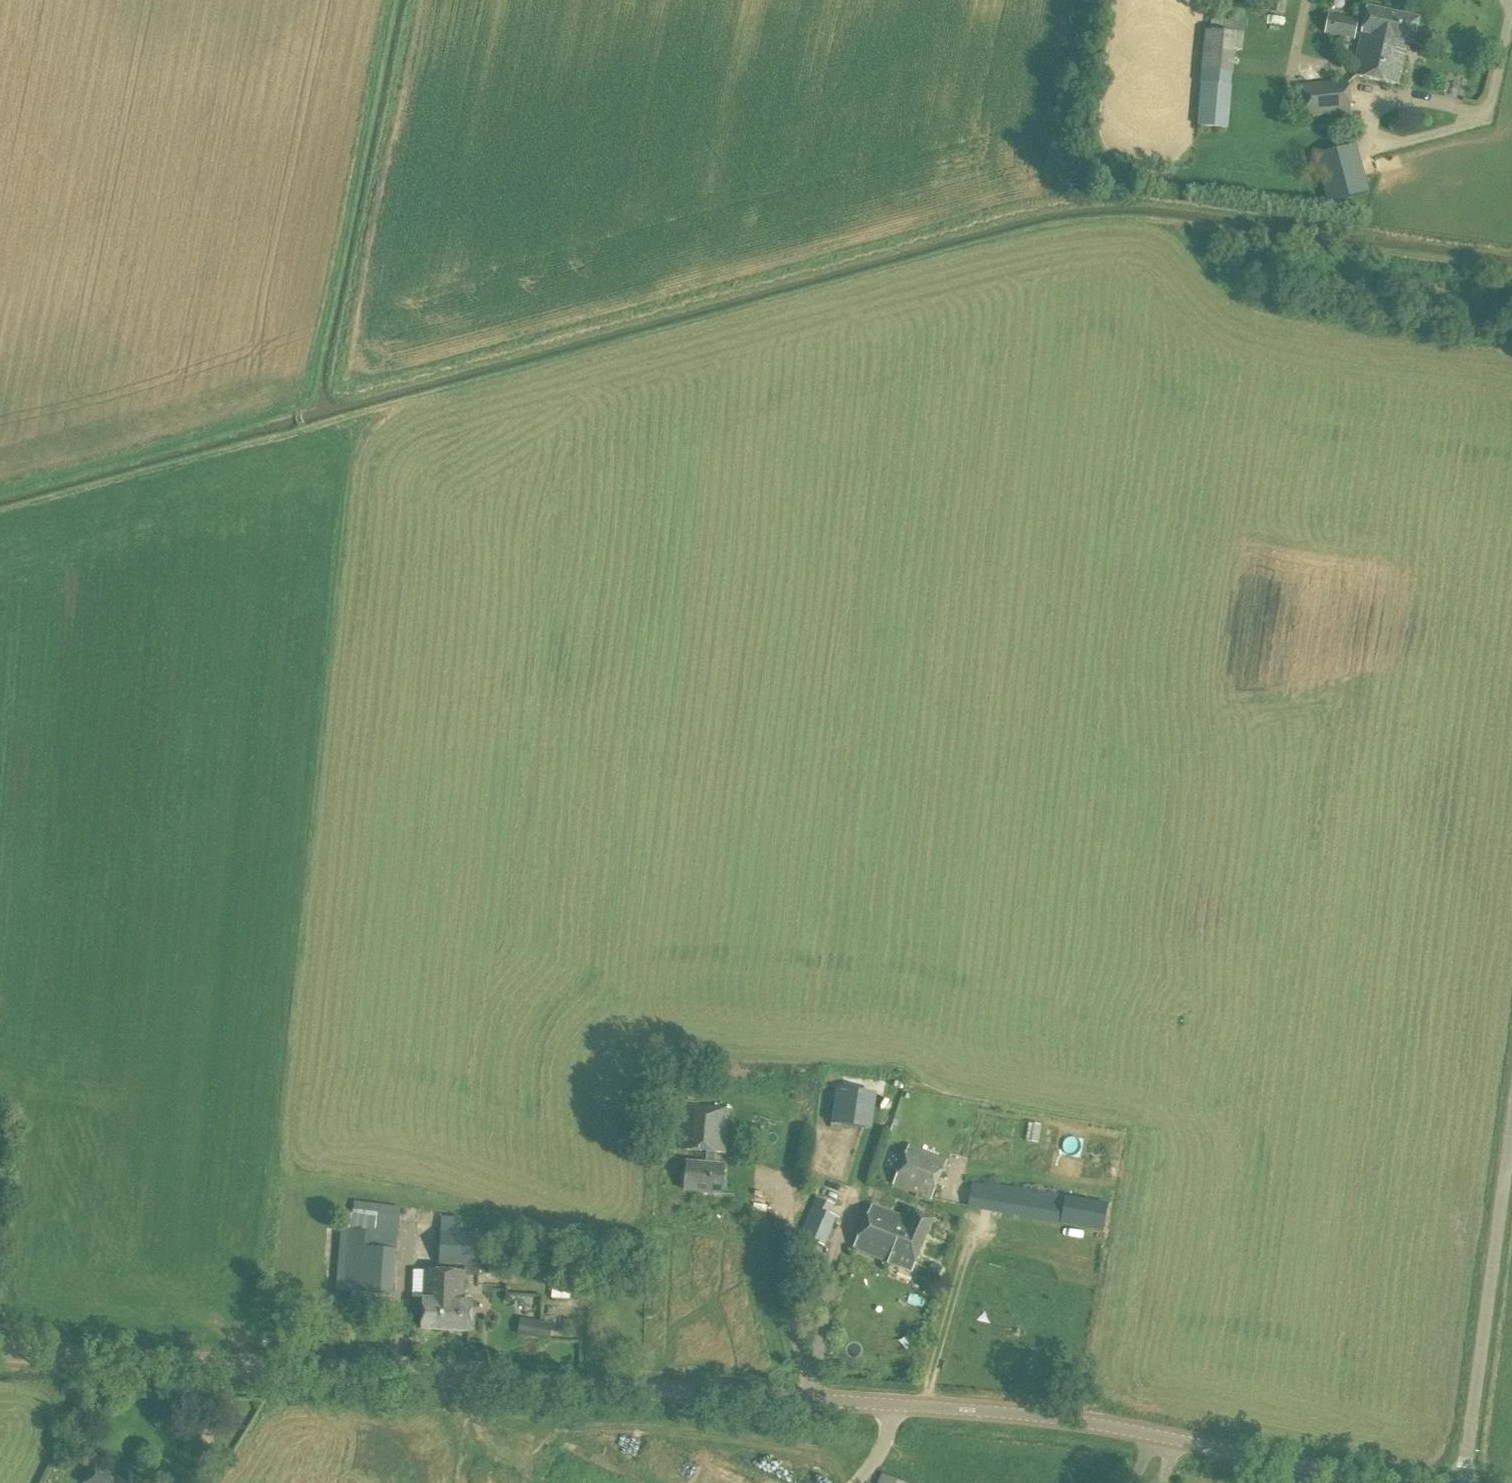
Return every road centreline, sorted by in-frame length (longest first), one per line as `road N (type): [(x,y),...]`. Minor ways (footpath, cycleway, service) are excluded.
road 1 (tertiary): [(1352,1482),(1178,1442),(893,1405),(0,1362)]
road 2 (unclassified): [(1463,1482),(1511,1125)]

